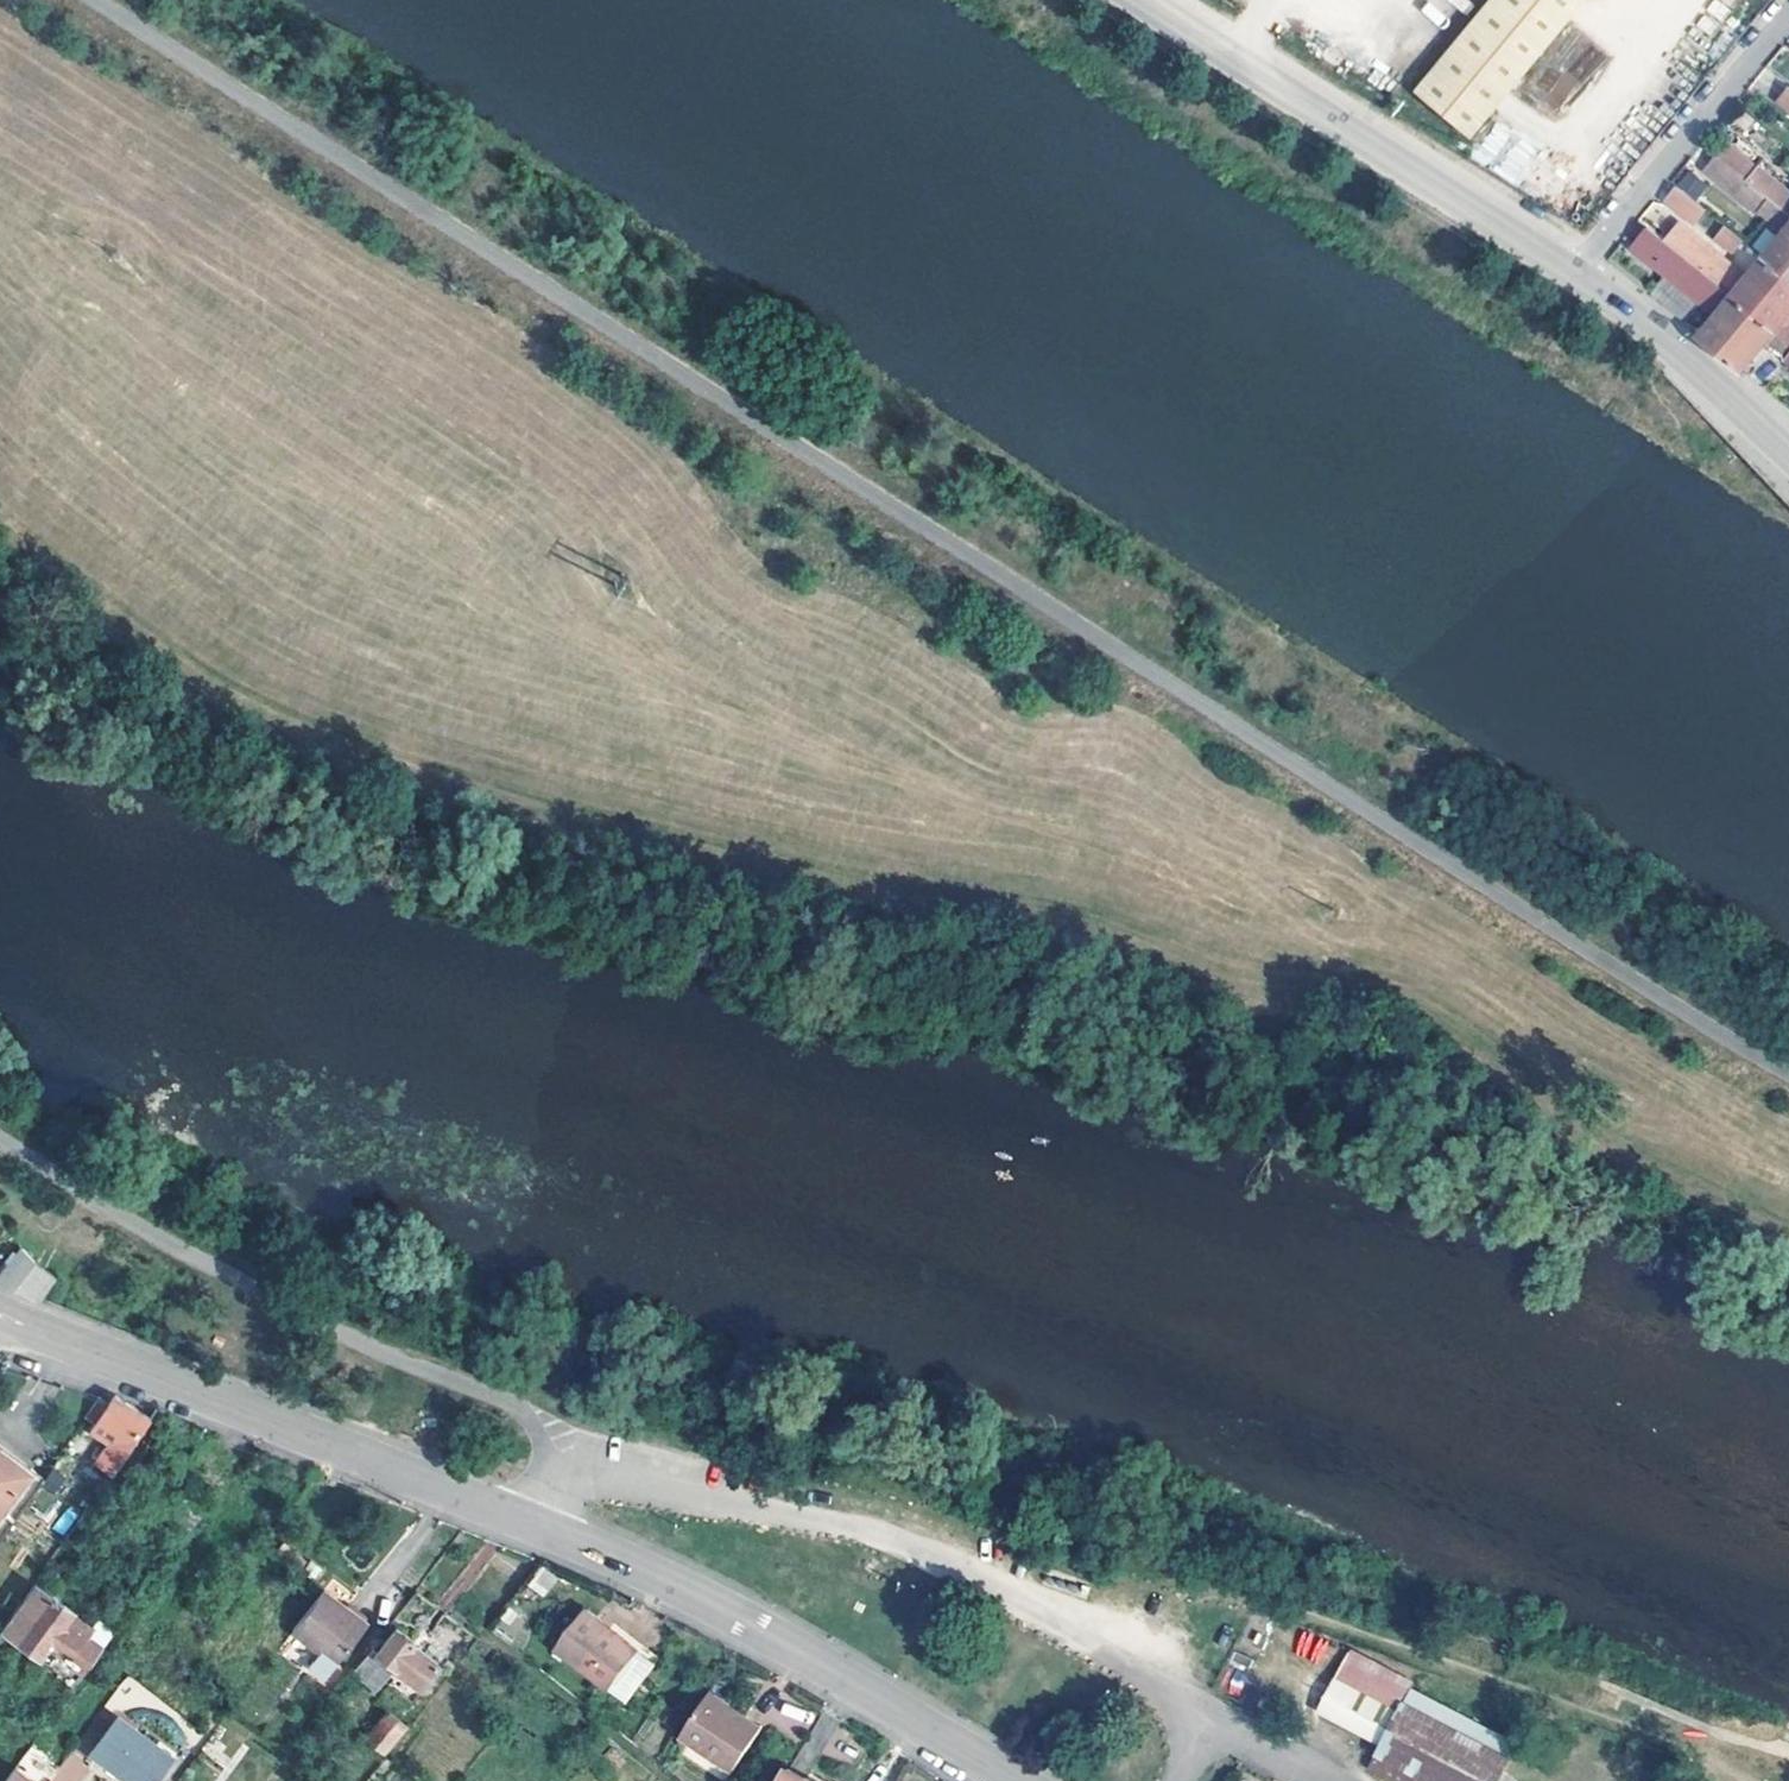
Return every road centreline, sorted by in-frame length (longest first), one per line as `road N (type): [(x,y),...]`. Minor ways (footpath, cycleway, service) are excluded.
road 1 (track): [(99,0),(1788,1071)]
road 2 (secondary): [(535,1527),(0,1315)]
road 3 (secondary): [(1014,1780),(753,1622),(535,1527)]
road 4 (residential): [(1143,0),(1578,271)]
road 5 (residential): [(1788,15),(1578,271)]
road 6 (residential): [(1578,271),(1788,452)]
road 7 (residential): [(1318,1780),(1214,1724),(1180,1780)]

